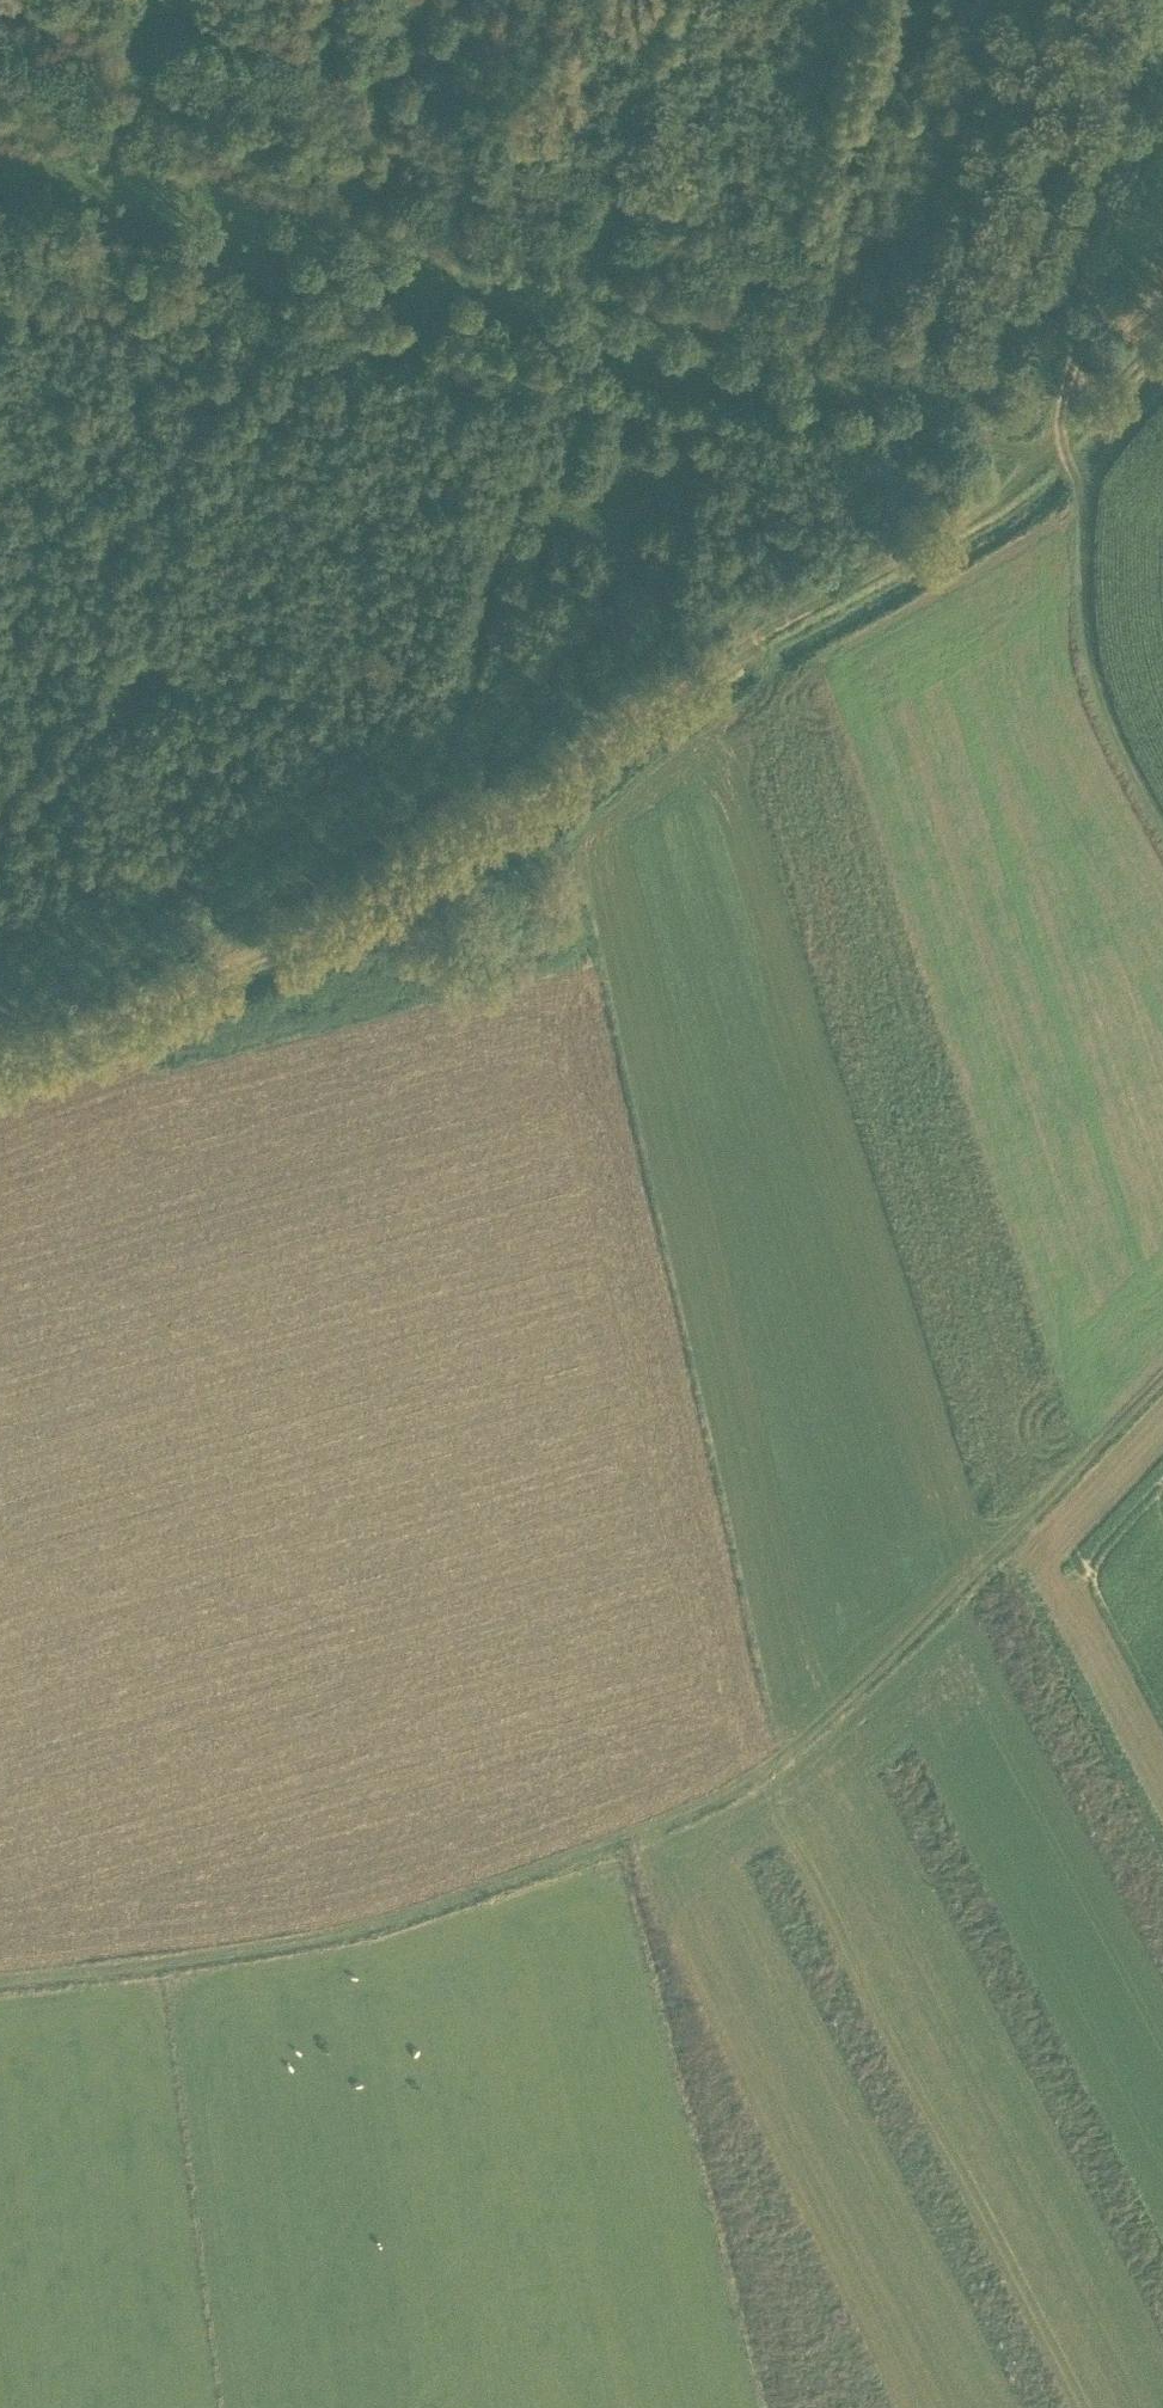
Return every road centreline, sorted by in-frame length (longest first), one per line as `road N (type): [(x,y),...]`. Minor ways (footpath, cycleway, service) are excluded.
road 1 (track): [(1162,1377),(809,1738),(698,1804),(314,1934),(0,1979)]
road 2 (track): [(1059,451),(734,647),(390,888),(0,1064)]
road 3 (track): [(1059,451),(1004,443),(0,153)]
road 4 (track): [(1059,451),(1084,487),(1071,600),(1079,671),(1162,824)]
road 5 (track): [(1162,70),(1076,333),(1059,451)]

